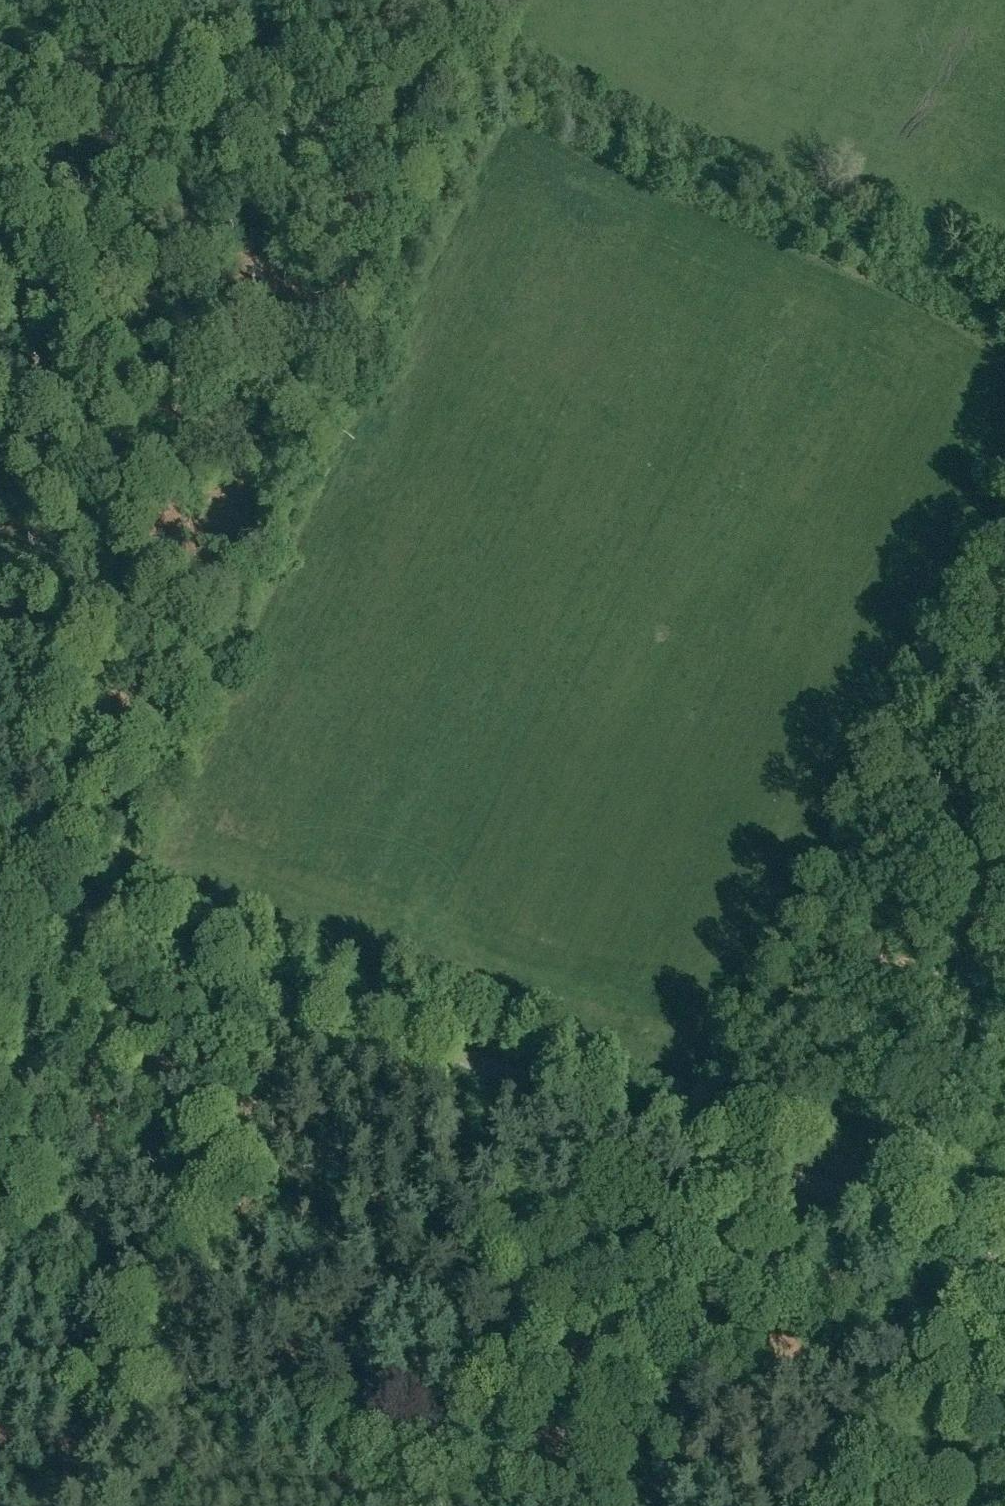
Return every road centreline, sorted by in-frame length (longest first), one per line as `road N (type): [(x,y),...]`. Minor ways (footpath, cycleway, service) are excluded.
road 1 (tertiary): [(1004,1269),(0,896)]
road 2 (track): [(844,1505),(989,1263)]

